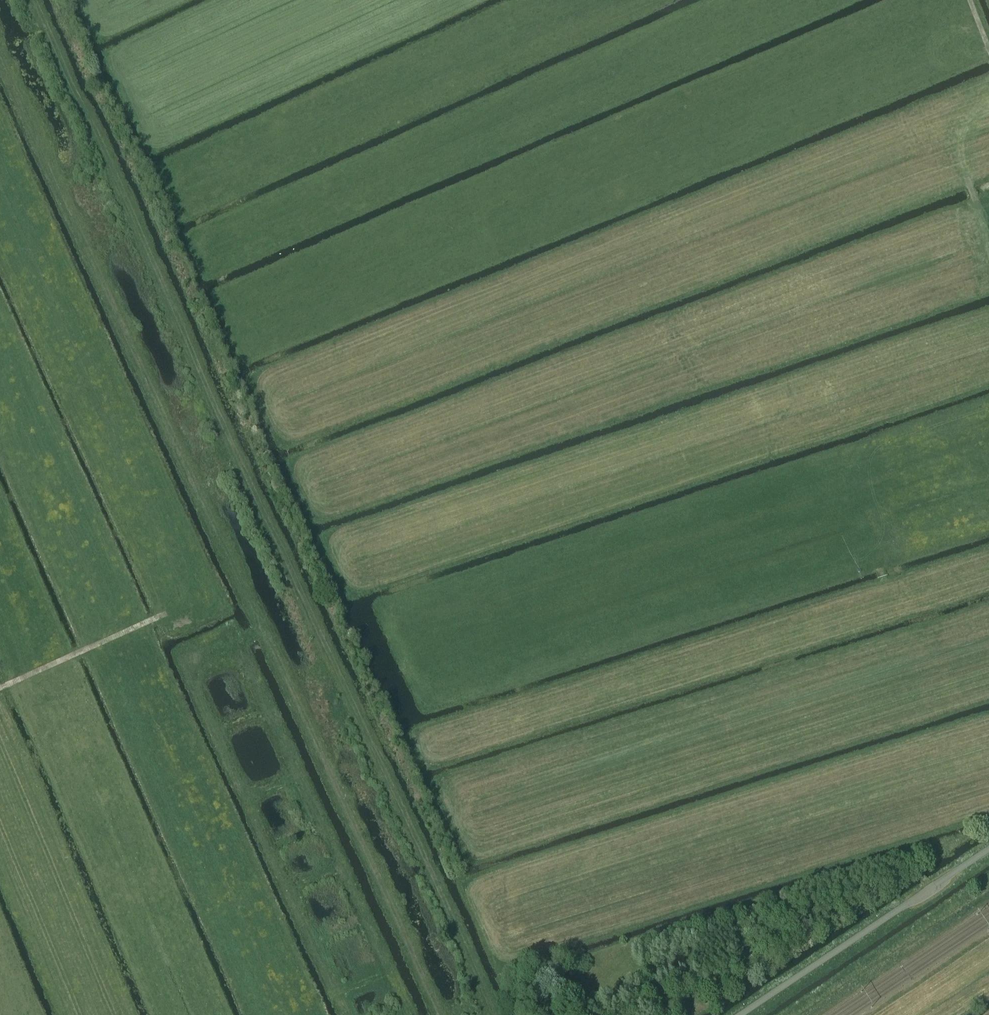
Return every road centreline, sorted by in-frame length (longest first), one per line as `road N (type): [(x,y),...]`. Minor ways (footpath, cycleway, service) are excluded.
road 1 (unclassified): [(739,1014),(988,849)]
road 2 (track): [(0,689),(165,614)]

